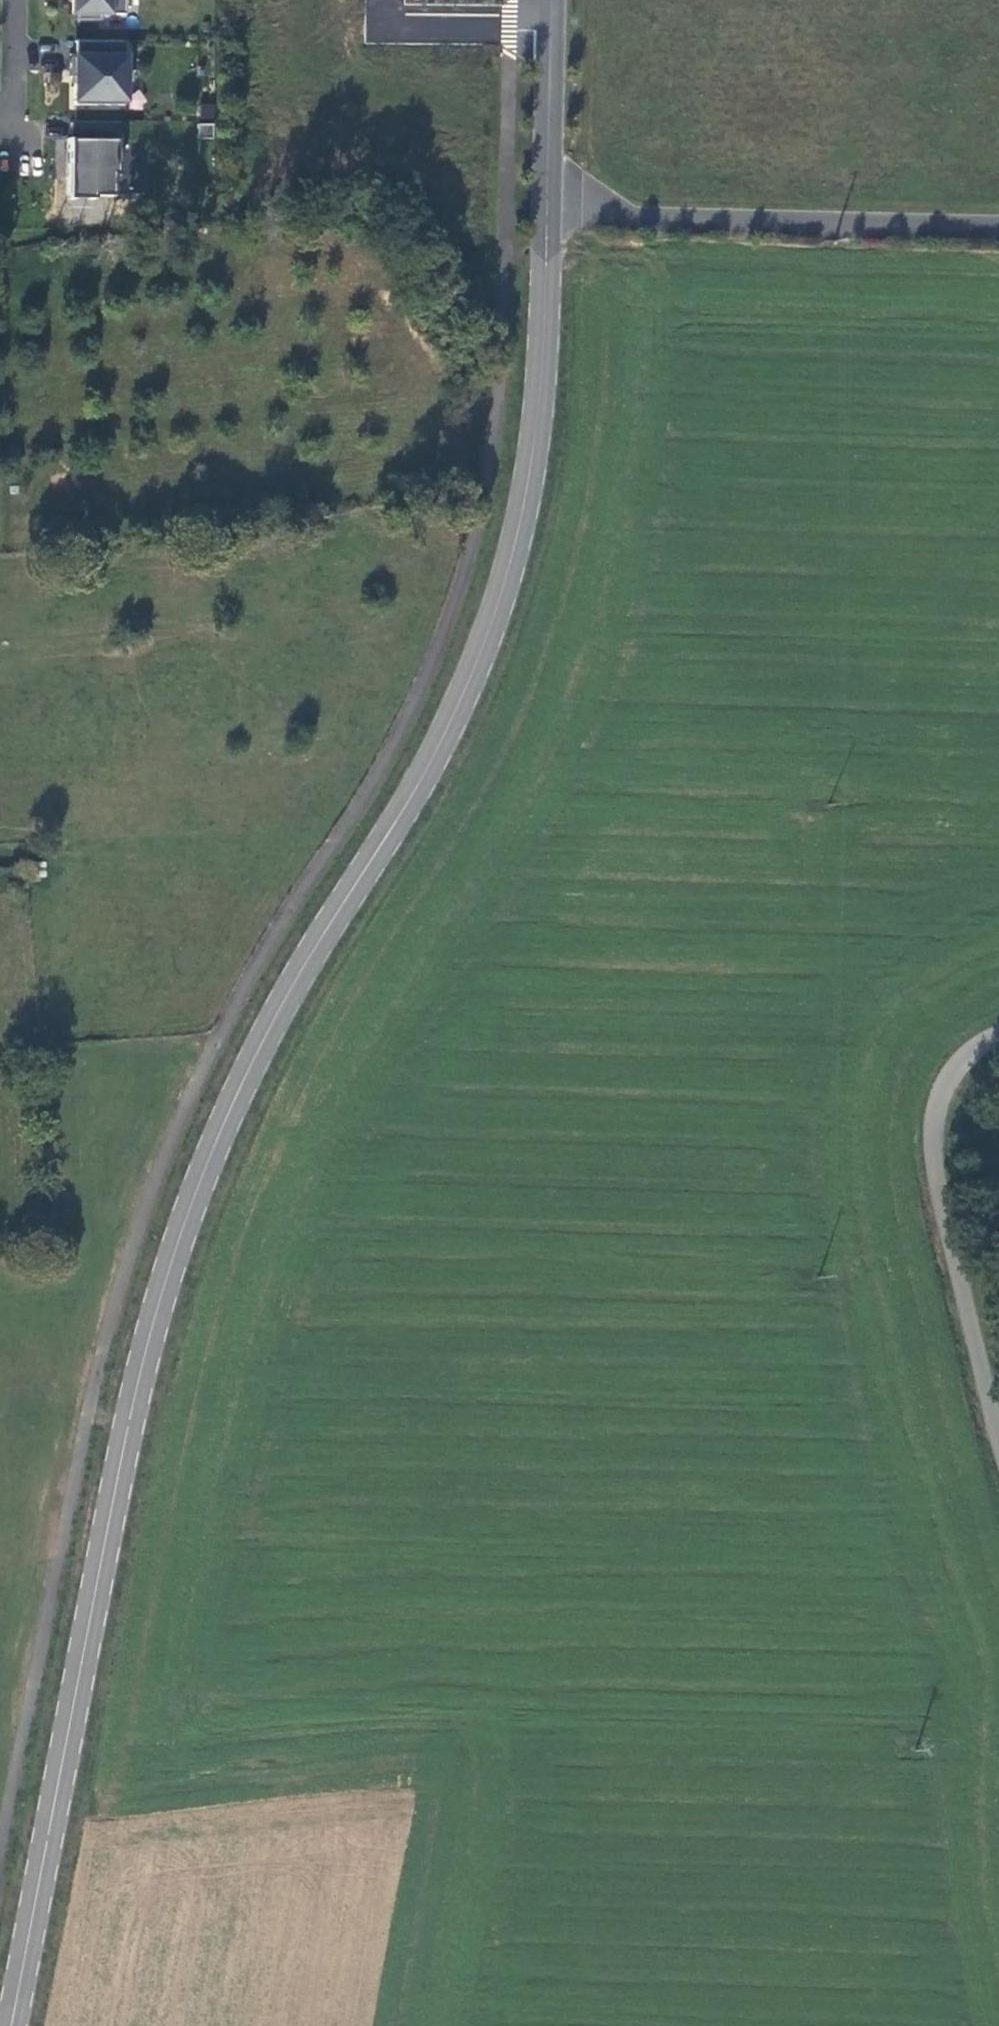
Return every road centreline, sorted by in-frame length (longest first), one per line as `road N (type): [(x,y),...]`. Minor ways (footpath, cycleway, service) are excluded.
road 1 (tertiary): [(10,2025),(127,1430),(181,1230),(281,1009),(428,766),(507,578),(538,424),(554,0)]
road 2 (unclassified): [(998,1447),(933,1155),(936,1108),(952,1070),(998,1037)]
road 3 (residential): [(21,0),(24,130)]

